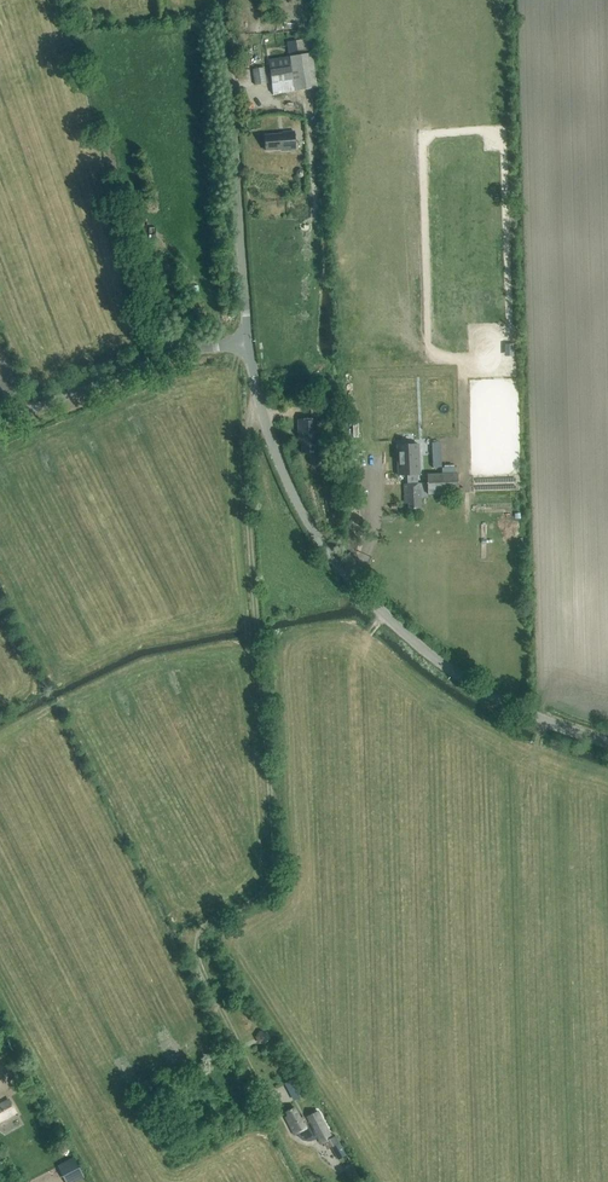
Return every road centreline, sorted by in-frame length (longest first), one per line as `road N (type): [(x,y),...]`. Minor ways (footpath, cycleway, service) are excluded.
road 1 (tertiary): [(607,740),(500,700),(372,602),(292,489),(256,390),(247,337)]
road 2 (tertiary): [(247,337),(222,0)]
road 3 (tertiary): [(0,421),(185,350),(247,337)]

